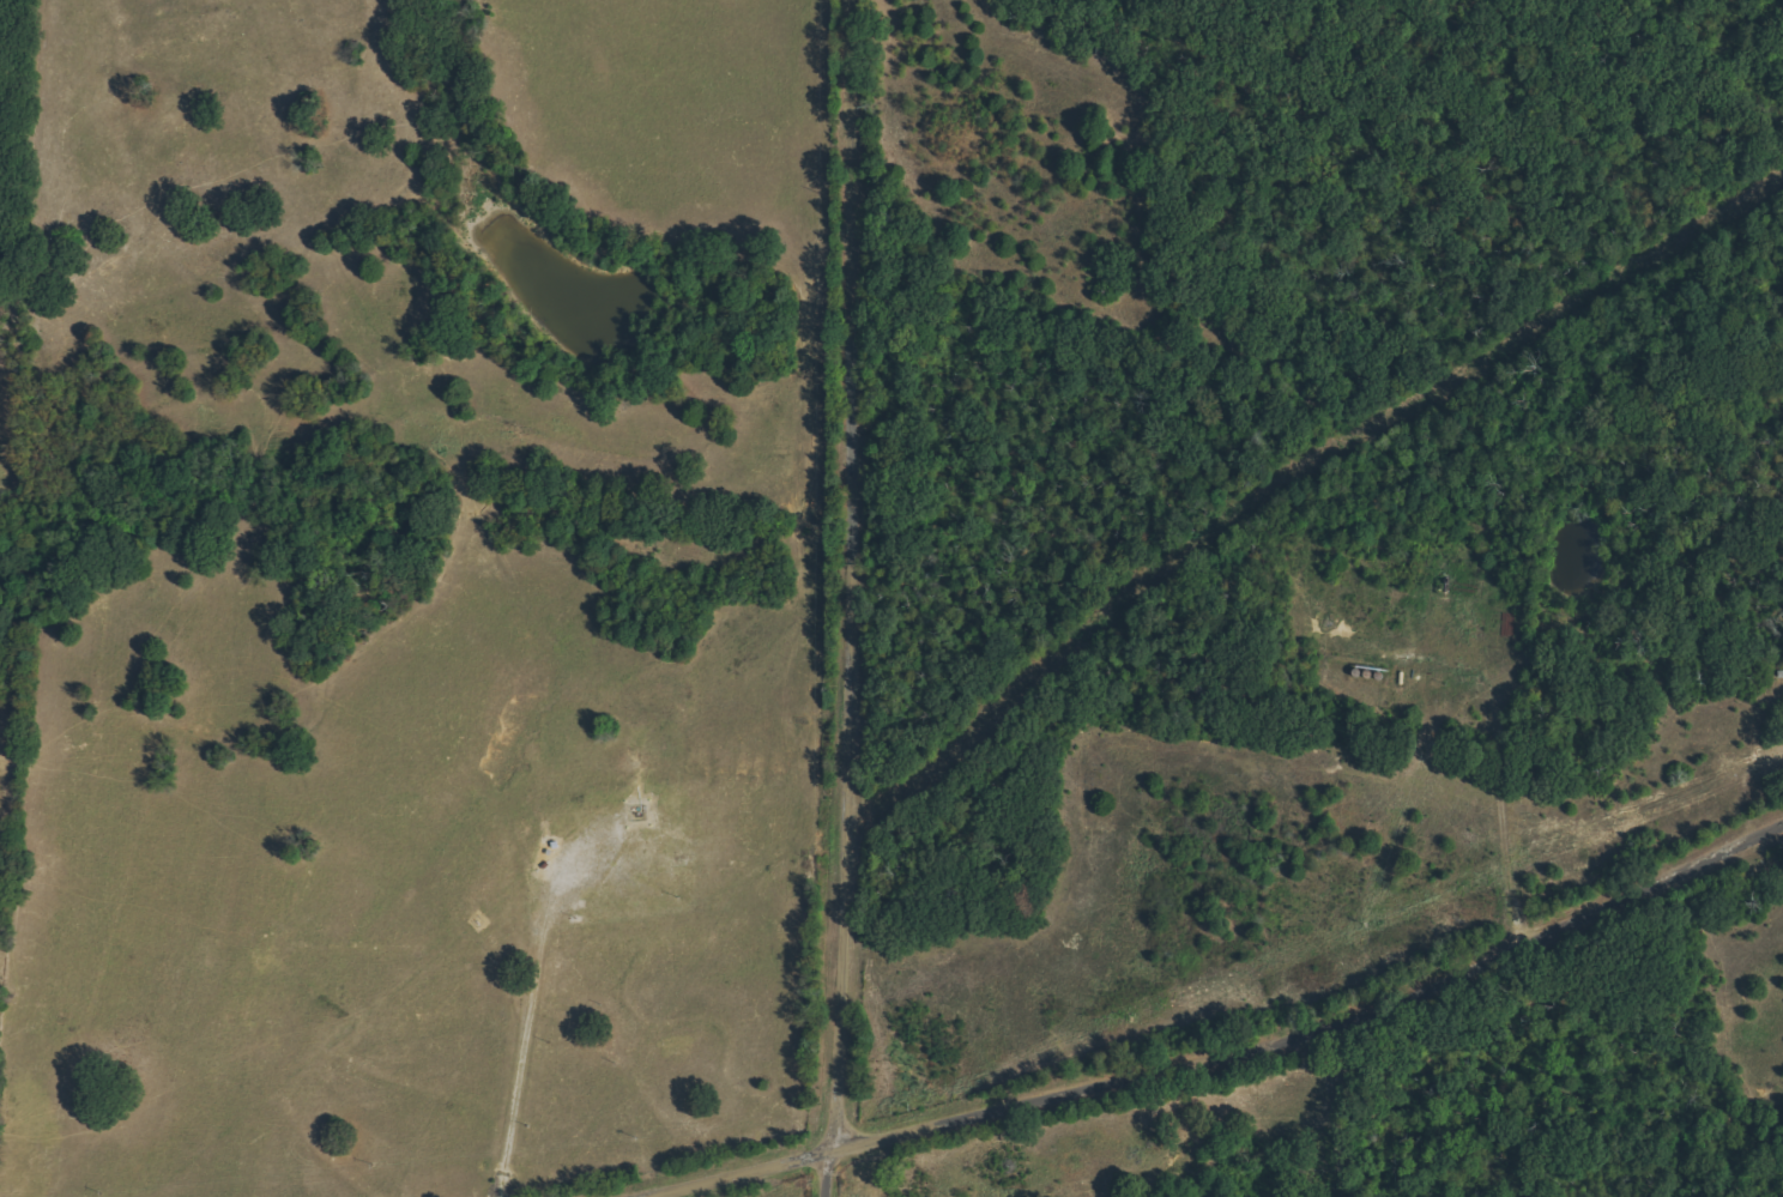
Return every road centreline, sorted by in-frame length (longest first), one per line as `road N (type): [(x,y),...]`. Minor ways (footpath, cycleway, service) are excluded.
road 1 (residential): [(845,1011),(845,0)]
road 2 (residential): [(1782,825),(1553,933),(1291,1038),(841,1148)]
road 3 (residential): [(841,1148),(637,1196)]
road 4 (residential): [(840,1196),(845,1011)]

